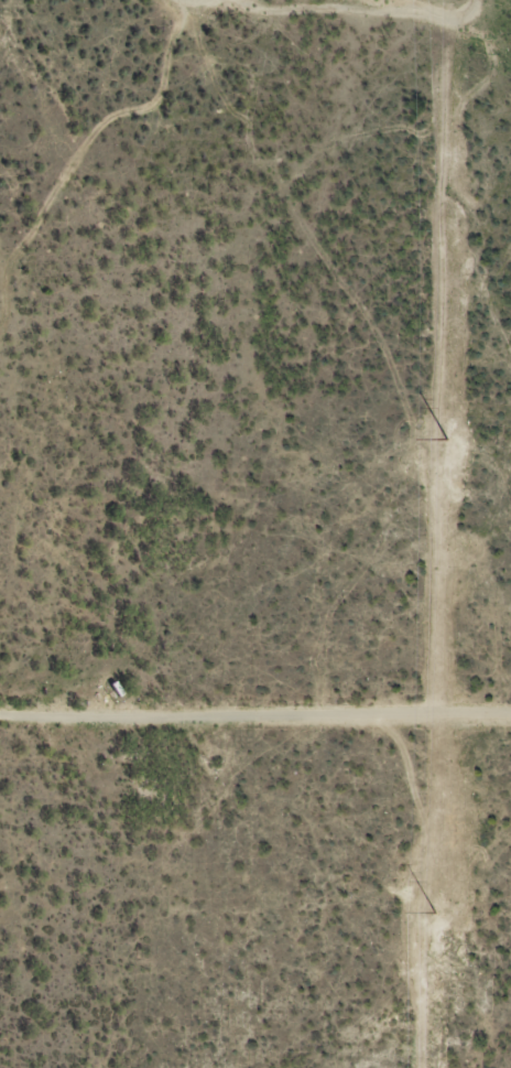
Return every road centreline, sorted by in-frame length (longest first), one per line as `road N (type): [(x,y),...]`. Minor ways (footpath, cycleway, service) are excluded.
road 1 (track): [(510,712),(0,712)]

